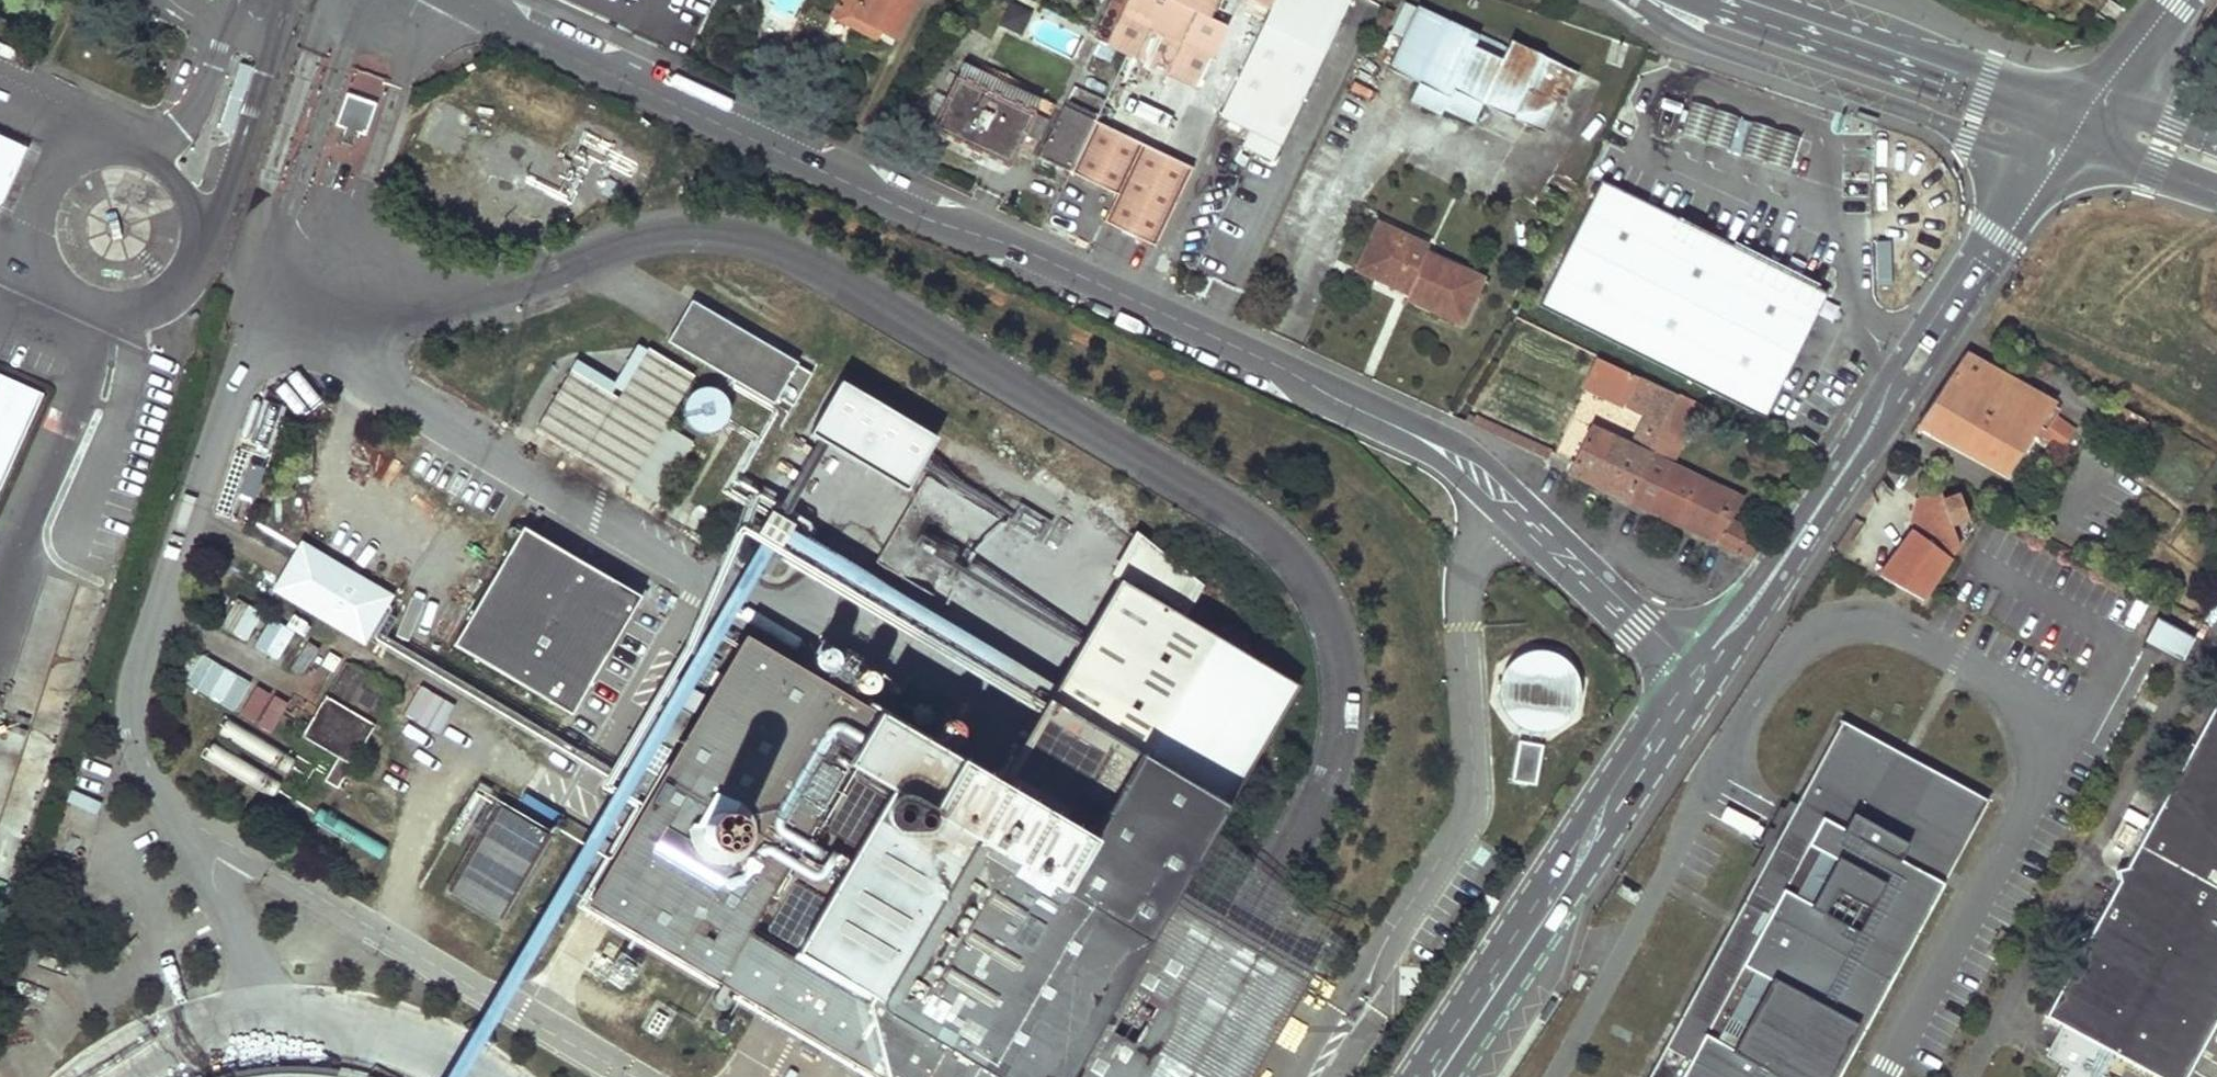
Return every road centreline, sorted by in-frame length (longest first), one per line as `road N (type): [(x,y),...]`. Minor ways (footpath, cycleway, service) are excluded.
road 1 (residential): [(1701,679),(1510,497),(1436,439),(482,0)]
road 2 (secondary): [(1701,679),(2068,136)]
road 3 (unclassified): [(397,943),(442,712),(418,607),(353,501),(339,453),(359,370)]
road 4 (secondary): [(1432,1076),(1701,679)]
road 5 (primary): [(1690,0),(2068,136)]
road 6 (primary): [(2096,100),(1795,0)]
road 7 (primary): [(2068,136),(2216,190)]
road 8 (secondary): [(2096,100),(2176,0)]
road 9 (primary): [(2216,139),(2096,100)]

